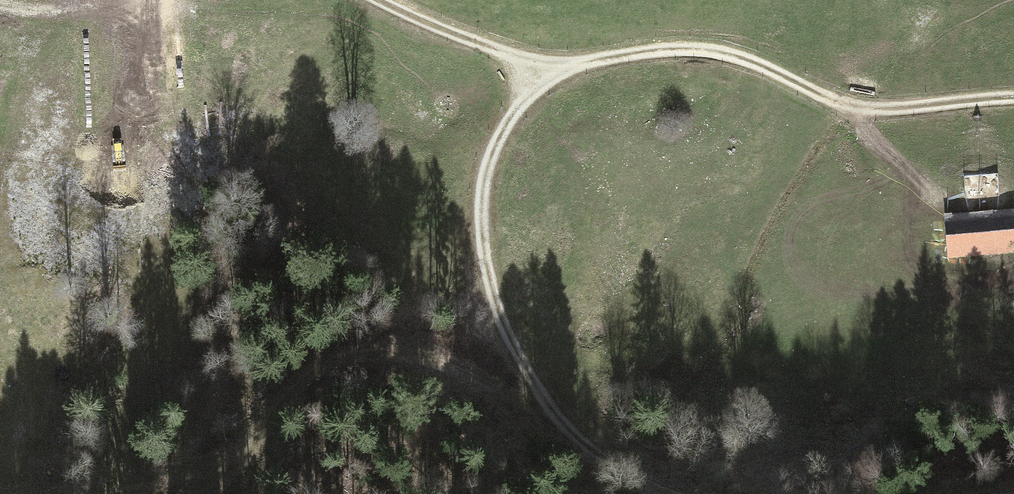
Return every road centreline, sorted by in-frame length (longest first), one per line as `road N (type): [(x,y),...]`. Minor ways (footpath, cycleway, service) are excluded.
road 1 (track): [(112,493),(197,480),(227,466),(284,395),(343,354),(422,351),(559,418)]
road 2 (track): [(1013,97),(846,105),(718,55),(663,52),(546,79)]
road 3 (track): [(546,79),(510,119),(485,168),(484,239),(500,315),(559,418)]
road 4 (track): [(381,0),(516,57),(546,79)]
road 5 (track): [(559,418),(604,458),(672,493)]
road 6 (track): [(846,105),(893,163),(938,201)]

